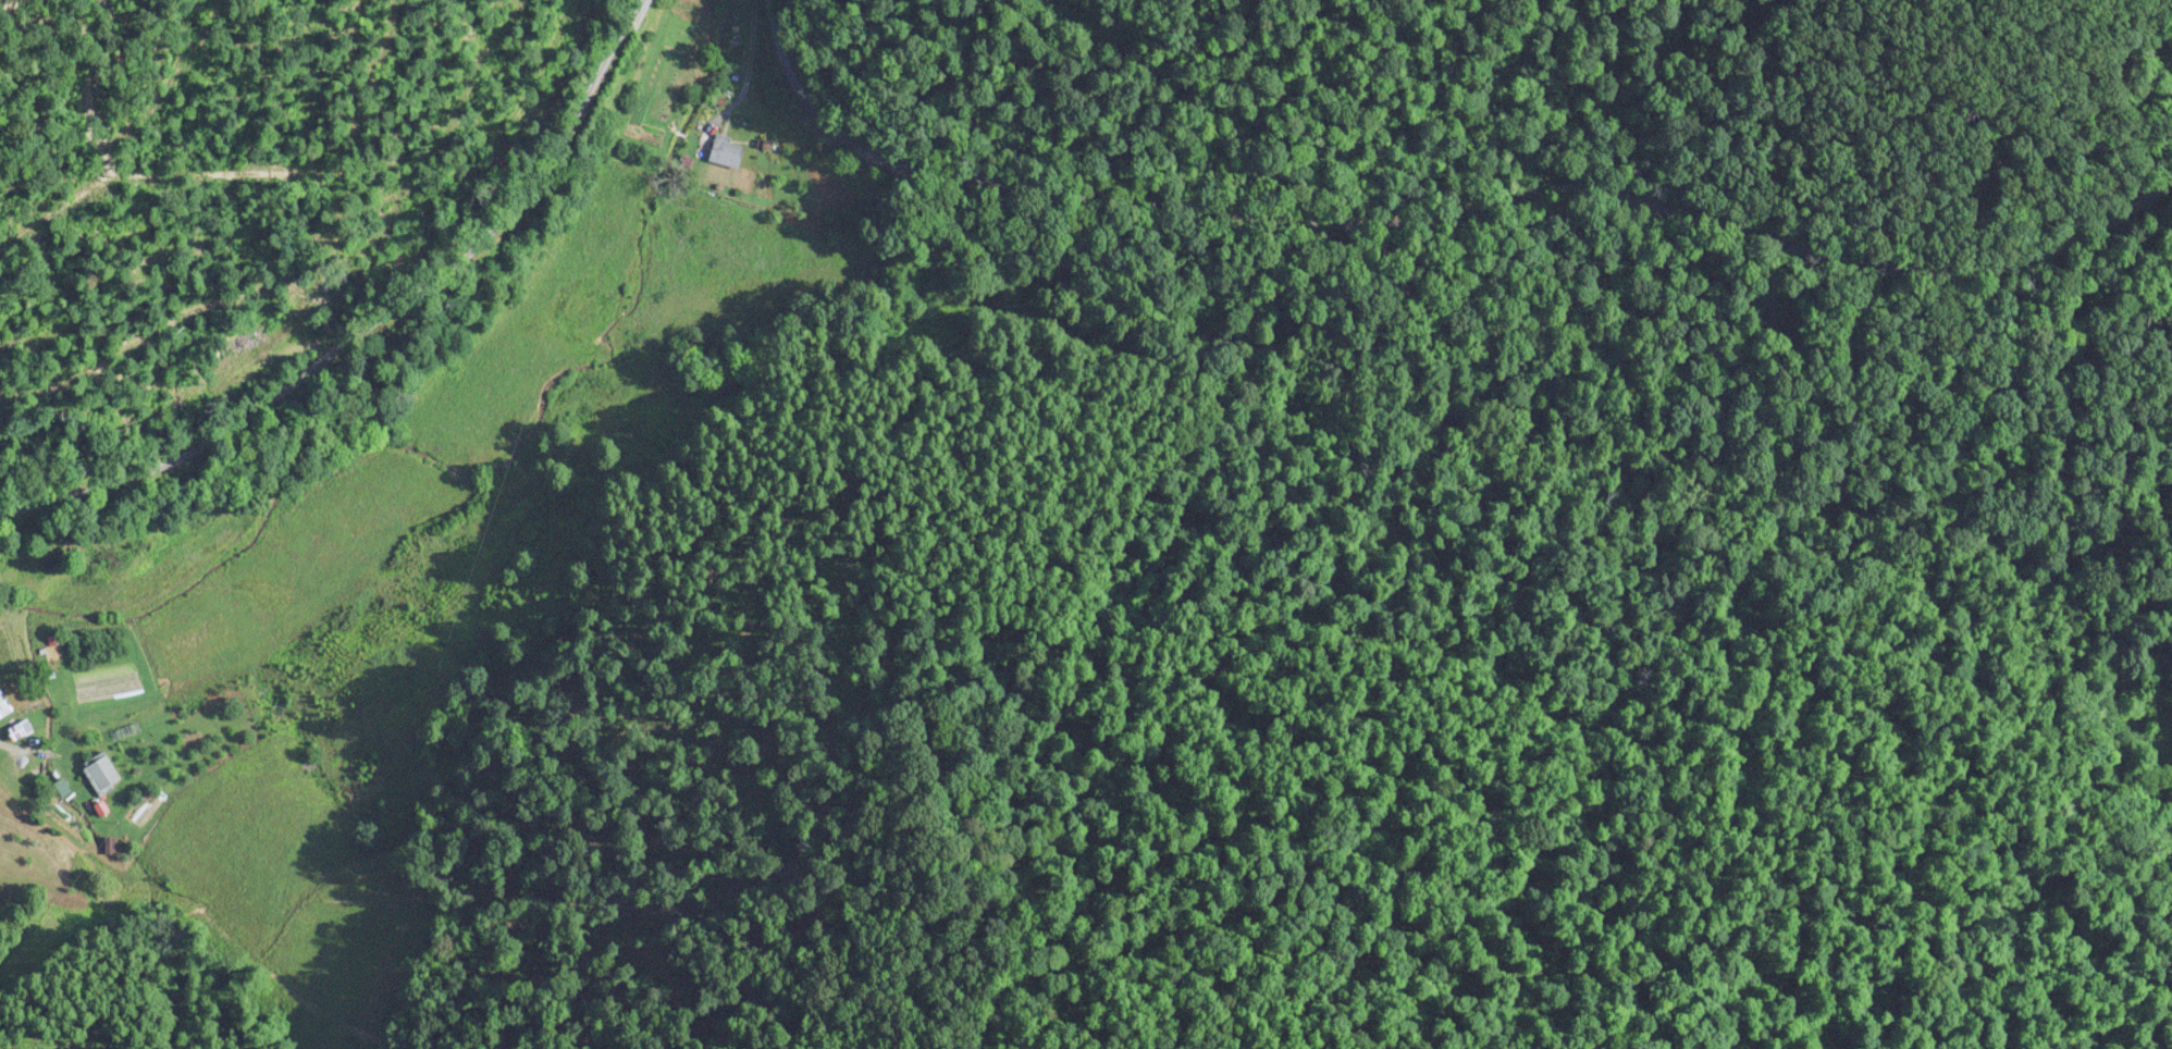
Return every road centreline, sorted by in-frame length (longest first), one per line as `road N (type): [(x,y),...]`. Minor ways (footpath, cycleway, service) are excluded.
road 1 (residential): [(744,0),(769,41),(876,100),(1296,160),(1604,148),(2019,201),(2171,132)]
road 2 (residential): [(0,448),(348,225),(479,112),(579,0)]

